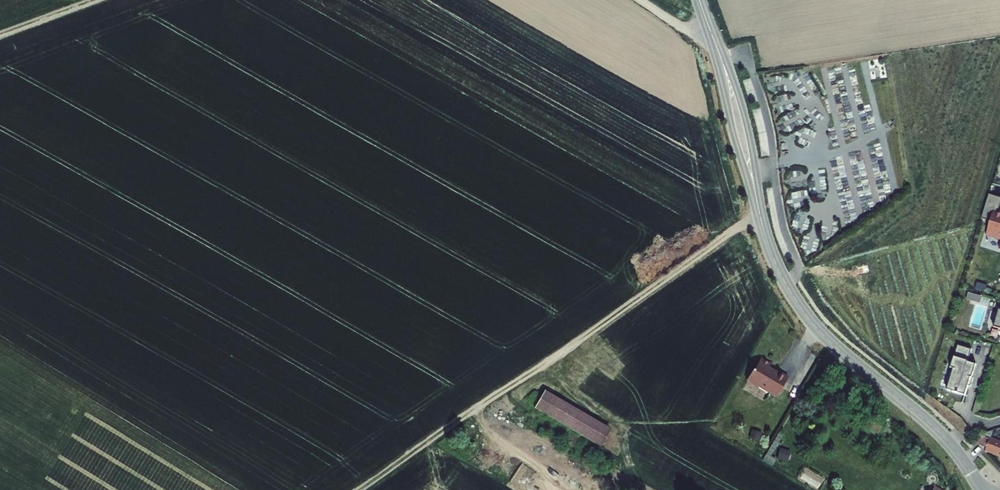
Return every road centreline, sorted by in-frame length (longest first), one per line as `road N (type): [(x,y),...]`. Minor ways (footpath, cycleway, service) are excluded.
road 1 (track): [(355,489),(759,213)]
road 2 (tertiary): [(759,213),(780,274),(807,318),(941,434),(981,489)]
road 3 (tertiary): [(759,213),(747,125),(720,56)]
road 4 (tertiary): [(720,56),(730,124),(759,213)]

